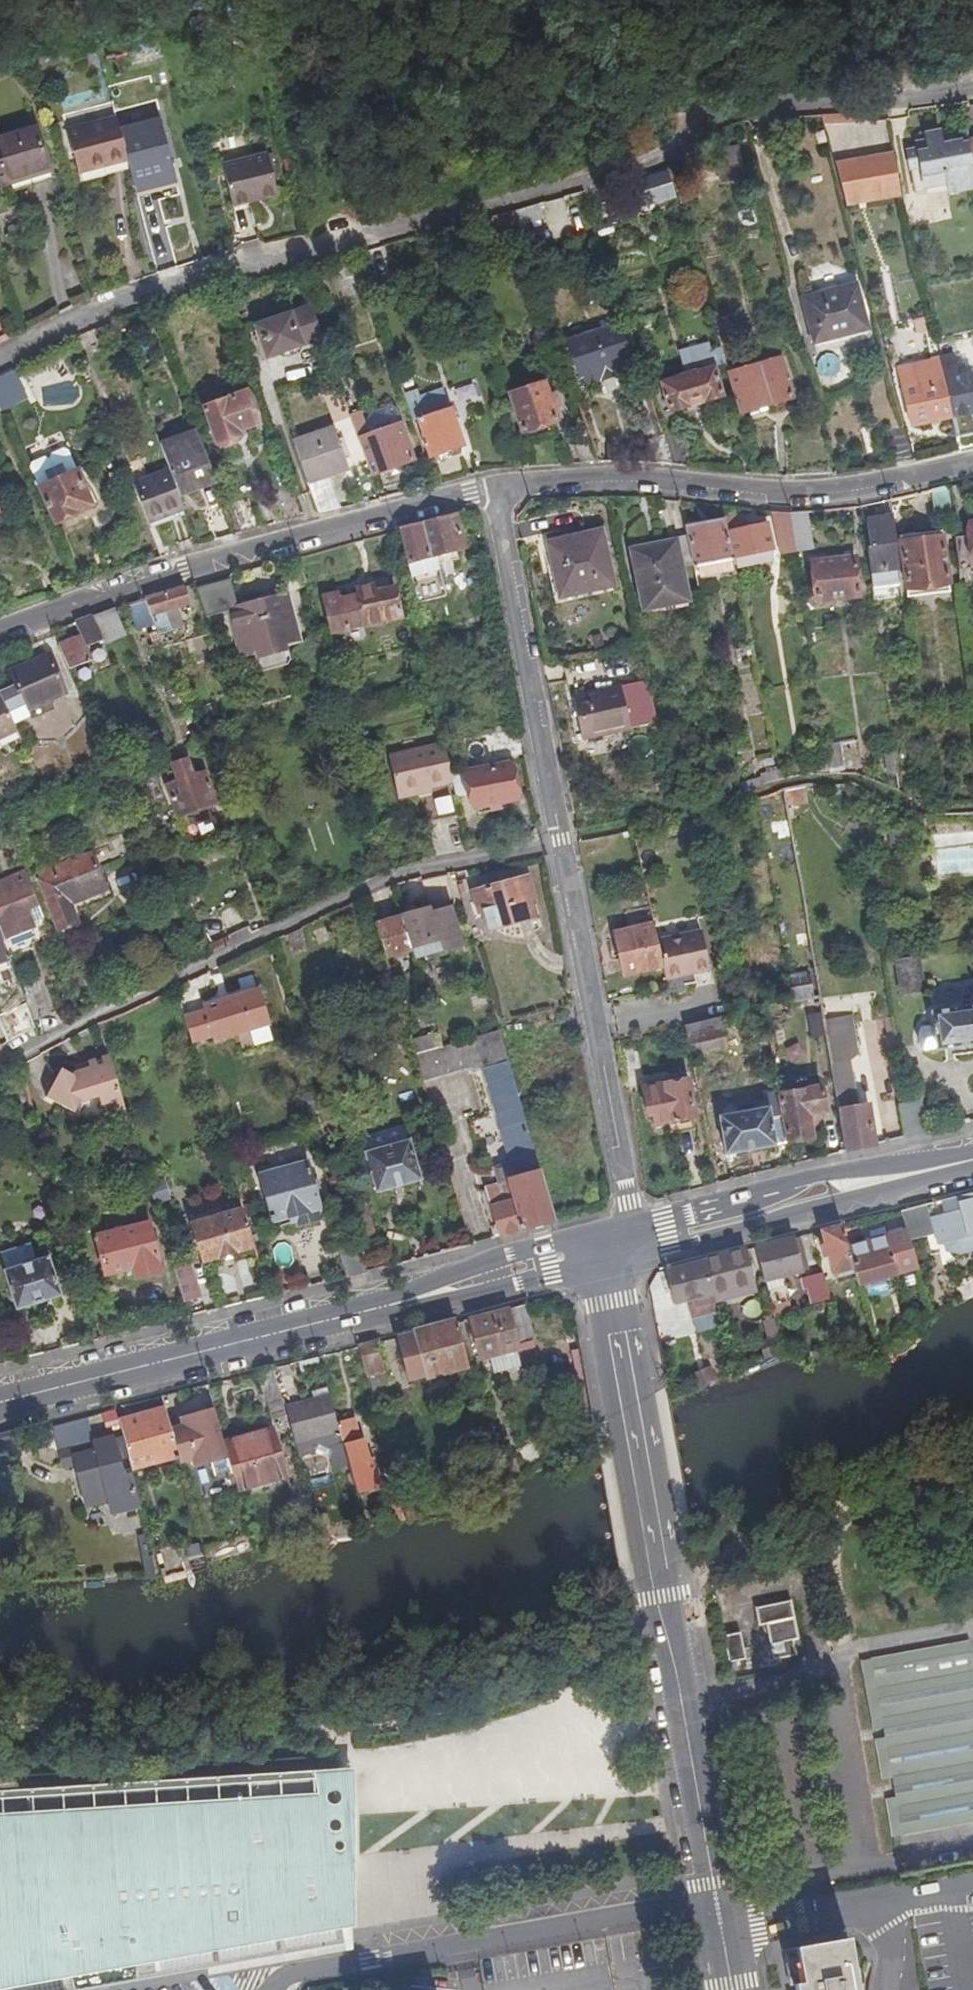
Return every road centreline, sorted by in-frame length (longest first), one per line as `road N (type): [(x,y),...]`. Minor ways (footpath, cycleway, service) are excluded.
road 1 (residential): [(0,357),(221,270),(593,183),(656,161),(712,120),(781,104),(972,91)]
road 2 (tertiary): [(598,1250),(0,1404)]
road 3 (residential): [(0,1064),(387,876),(556,835)]
road 4 (residential): [(0,630),(113,589),(488,486)]
road 5 (residential): [(488,486),(625,477),(836,492),(972,462)]
road 6 (residential): [(631,1243),(556,835)]
road 7 (residential): [(556,835),(488,486)]
road 8 (tertiary): [(972,1159),(631,1243)]
road 9 (tertiary): [(716,1902),(659,1597)]
road 10 (residential): [(716,1902),(459,1944)]
road 11 (residential): [(459,1944),(295,1971),(281,1989)]
road 12 (tertiary): [(629,1417),(659,1597)]
road 13 (tertiary): [(629,1417),(598,1250)]

